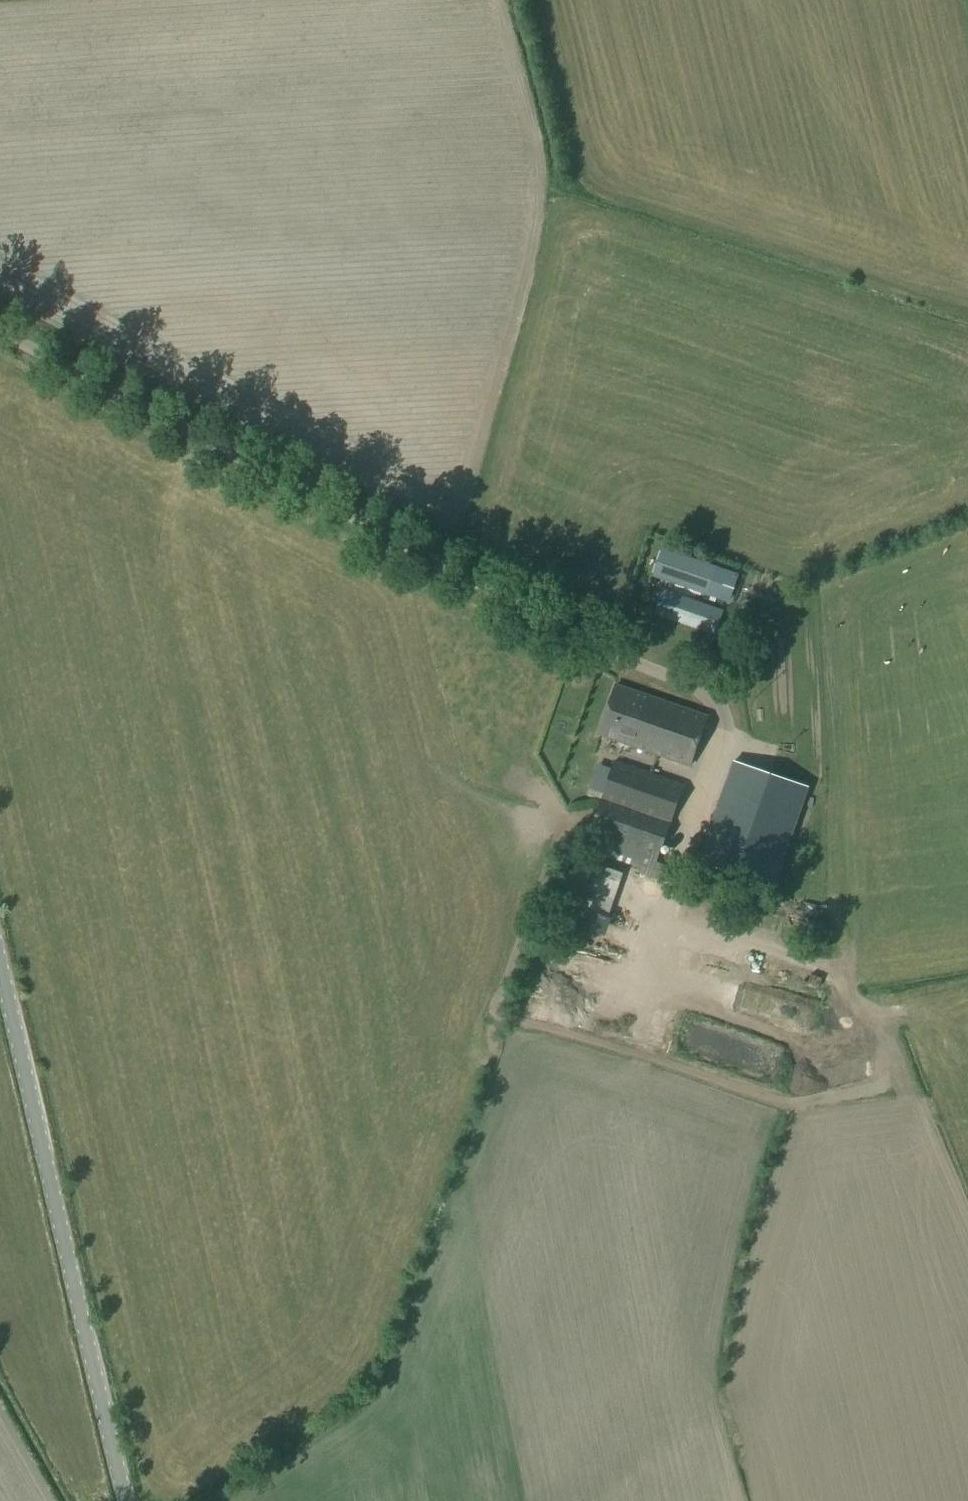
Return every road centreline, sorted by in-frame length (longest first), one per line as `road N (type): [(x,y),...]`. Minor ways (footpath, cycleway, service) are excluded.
road 1 (unclassified): [(654,687),(0,337)]
road 2 (unclassified): [(125,1500),(0,968)]

